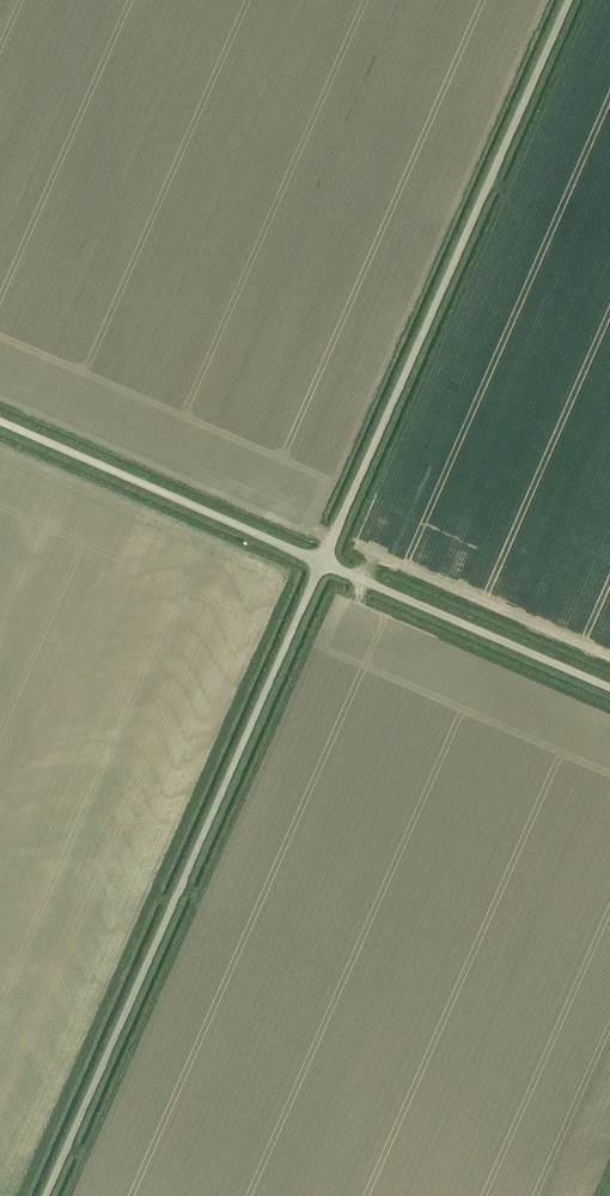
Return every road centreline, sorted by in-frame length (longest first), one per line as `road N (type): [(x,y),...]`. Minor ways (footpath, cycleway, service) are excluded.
road 1 (unclassified): [(46,1195),(322,560)]
road 2 (unclassified): [(322,560),(568,0)]
road 3 (unclassified): [(322,560),(0,420)]
road 4 (unclassified): [(609,687),(322,560)]

